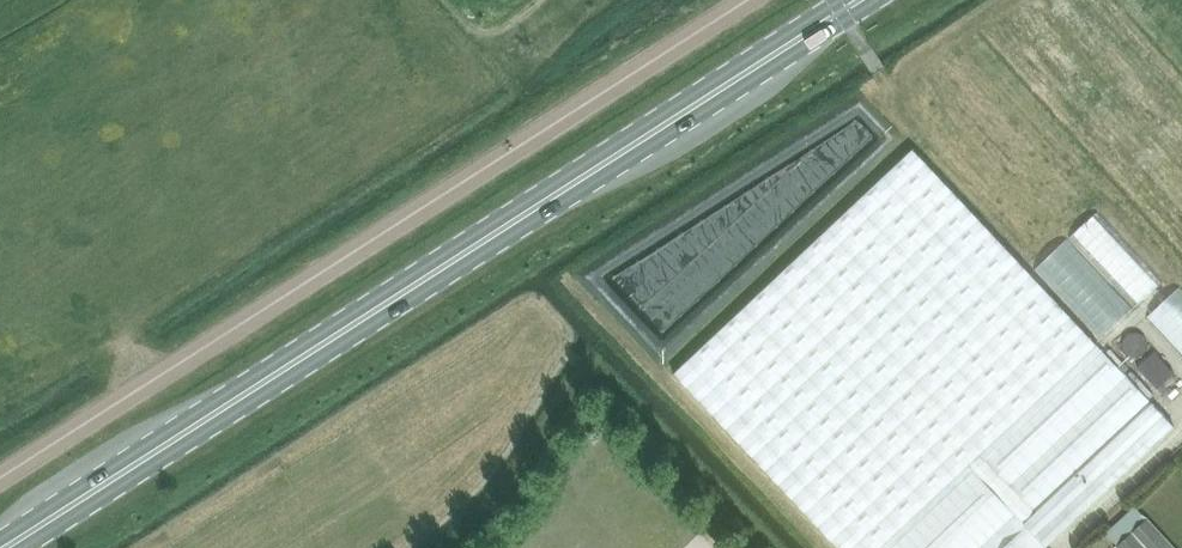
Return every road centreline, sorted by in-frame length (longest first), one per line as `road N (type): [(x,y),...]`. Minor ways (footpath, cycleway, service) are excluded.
road 1 (primary): [(6,547),(862,0)]
road 2 (unclassified): [(743,0),(0,475)]

